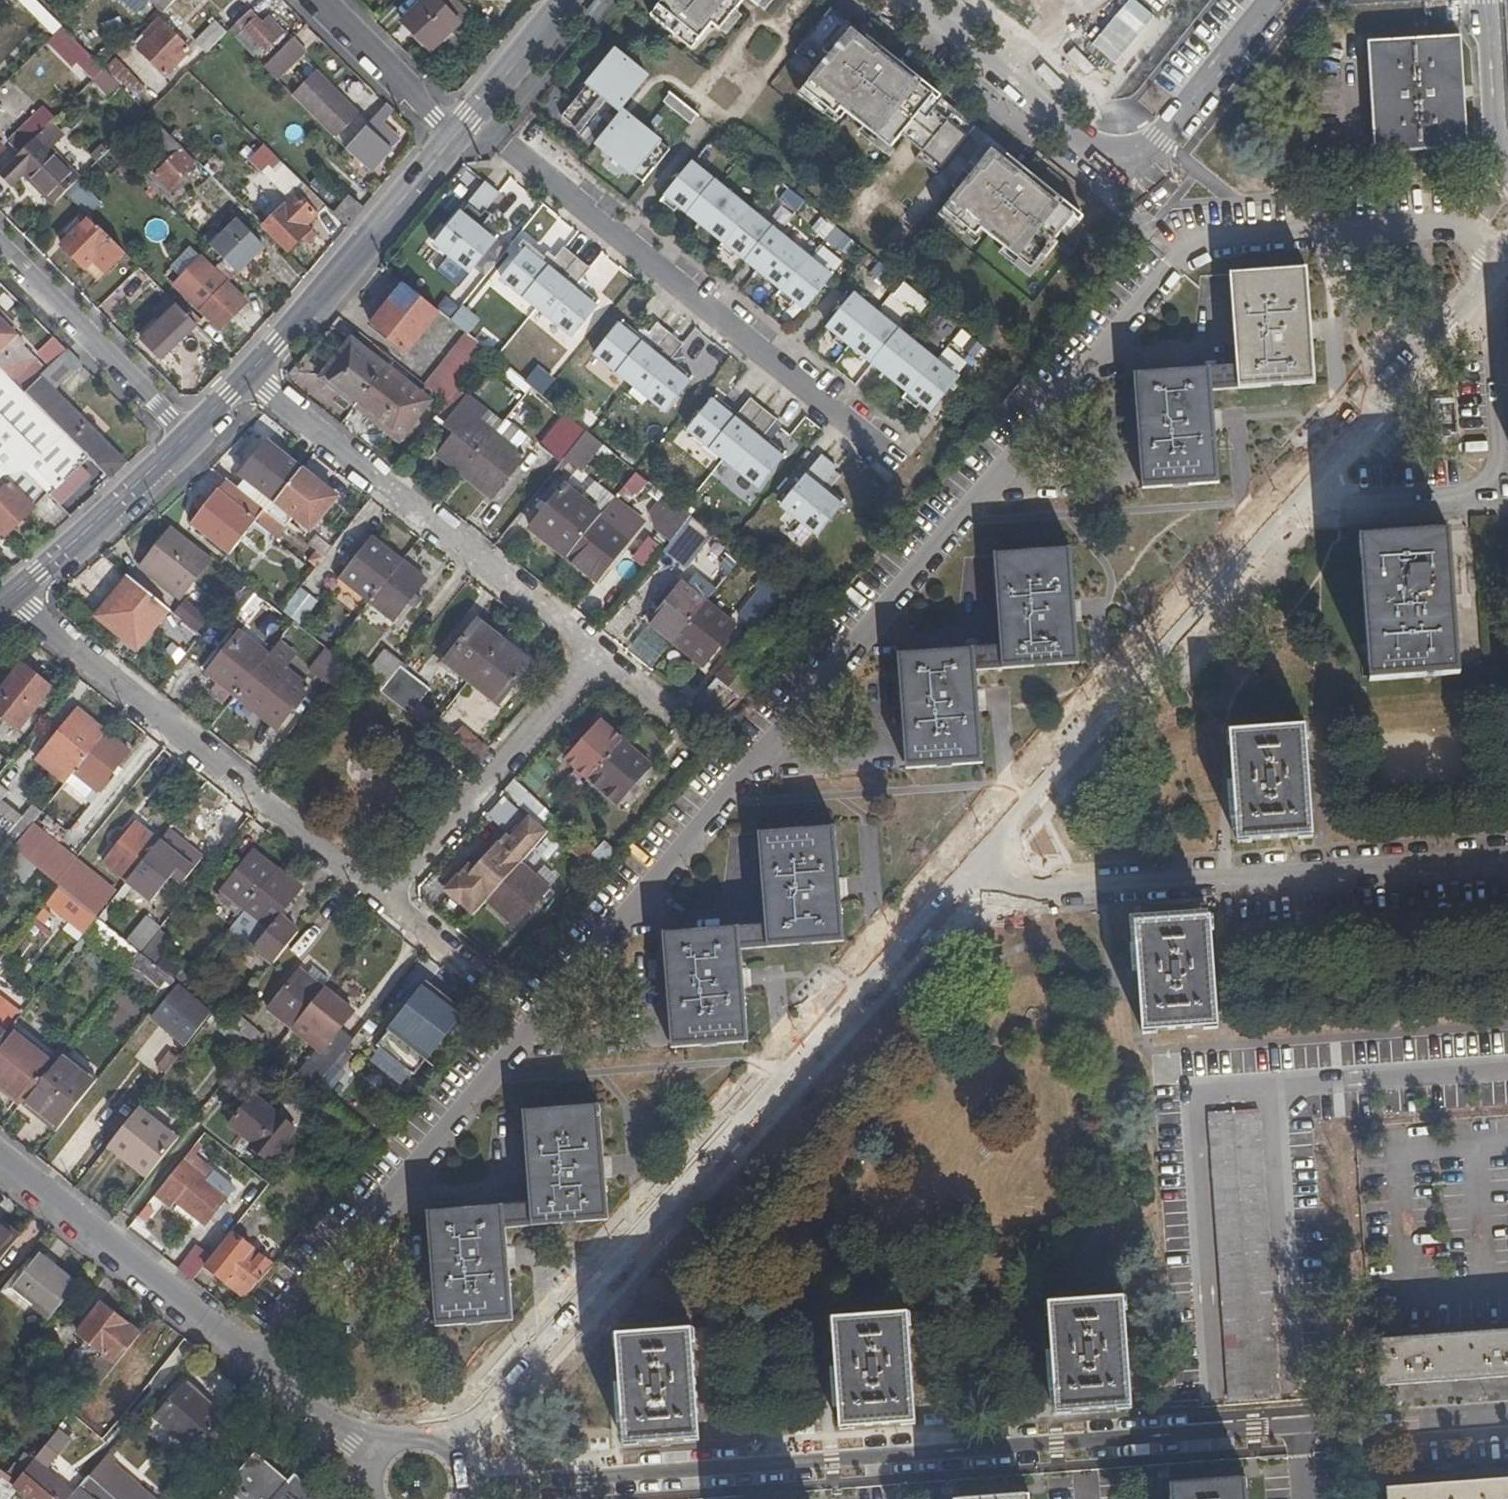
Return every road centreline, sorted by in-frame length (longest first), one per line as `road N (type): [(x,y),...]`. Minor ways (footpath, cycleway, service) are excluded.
road 1 (residential): [(945,900),(1507,268)]
road 2 (residential): [(1292,1429),(476,1485)]
road 3 (residential): [(456,1439),(945,900)]
road 4 (residential): [(945,900),(1507,860)]
road 5 (residential): [(898,457),(471,113)]
road 6 (tertiary): [(186,439),(449,140)]
road 7 (residential): [(254,1359),(0,1156)]
road 8 (residential): [(904,0),(1130,174)]
road 9 (residential): [(0,257),(186,439)]
road 10 (tertiary): [(0,607),(186,439)]
road 11 (residential): [(1269,1093),(1507,1072)]
road 12 (residential): [(312,0),(449,140)]
road 13 (unclassified): [(363,1463),(353,1442),(254,1359)]
road 14 (tertiary): [(471,113),(565,0)]
road 15 (residential): [(1507,1415),(1362,1425)]

